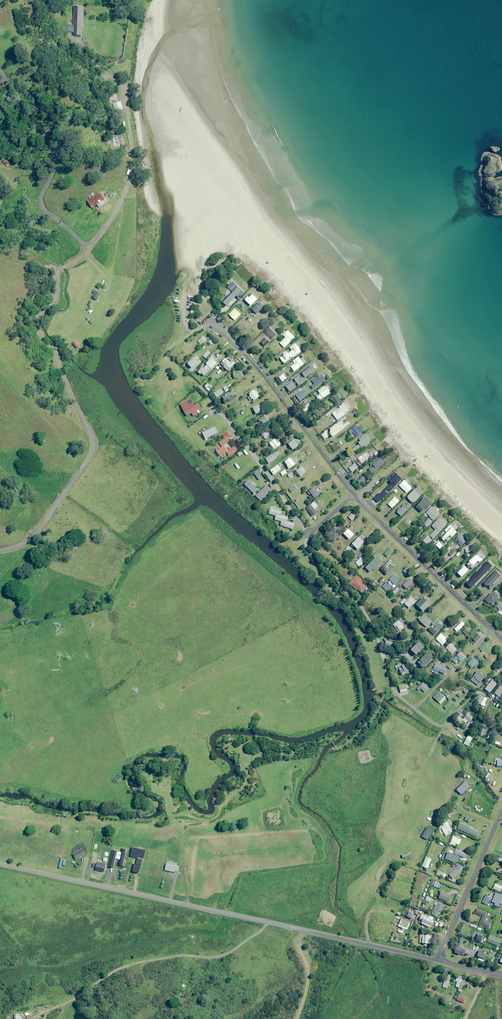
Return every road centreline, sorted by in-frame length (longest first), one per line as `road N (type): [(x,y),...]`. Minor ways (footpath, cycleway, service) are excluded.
road 1 (track): [(0,550),(23,545),(40,529),(94,450),(36,321),(56,303),(58,272),(86,252),(44,208),(40,194),(55,158),(0,70)]
road 2 (residential): [(438,960),(0,864)]
road 3 (tertiary): [(354,494),(260,370),(213,323)]
road 4 (track): [(86,252),(134,171),(124,86),(98,64)]
road 5 (tertiary): [(501,638),(357,497)]
road 6 (residential): [(438,960),(501,811)]

